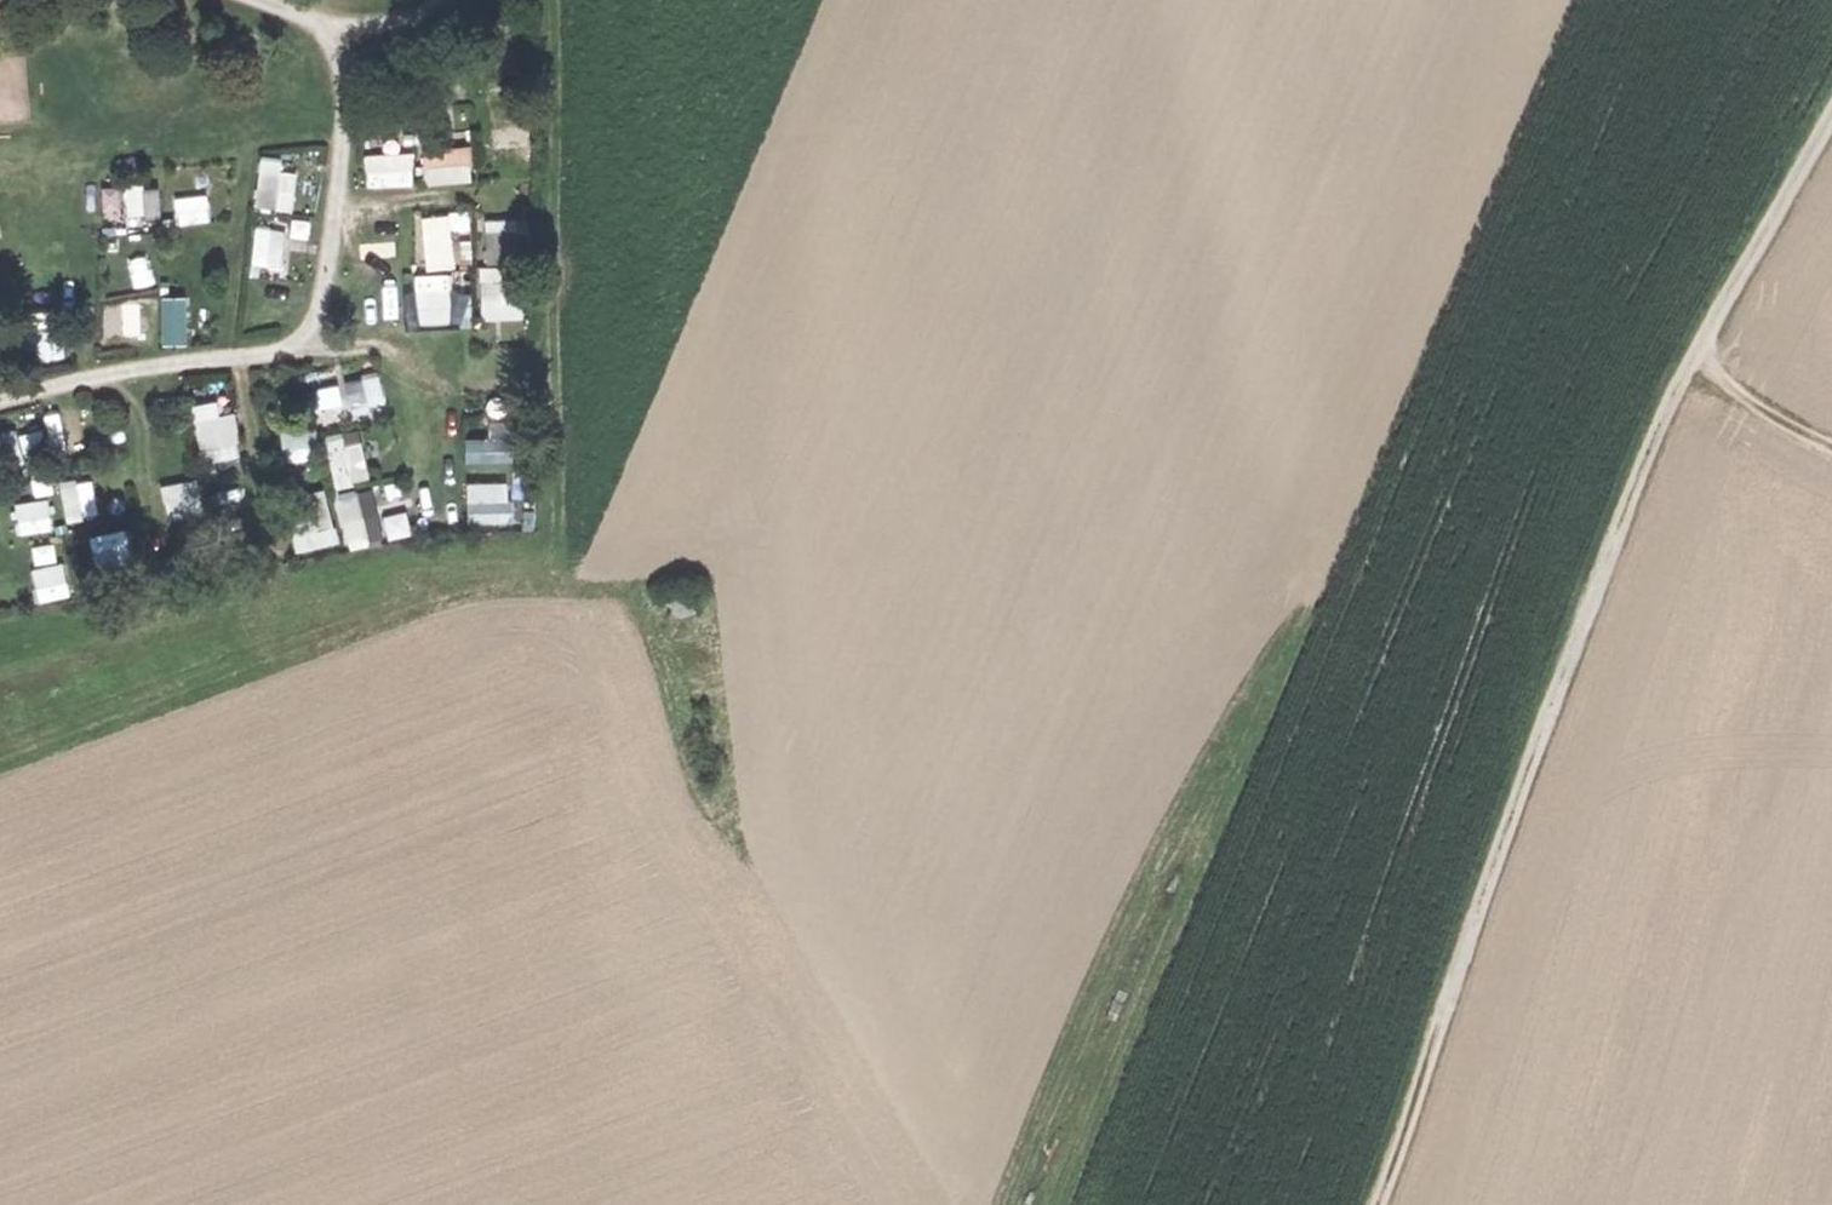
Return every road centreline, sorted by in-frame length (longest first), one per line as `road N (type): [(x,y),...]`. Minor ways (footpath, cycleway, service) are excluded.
road 1 (track): [(1831,115),(1690,365),(1603,571),(1379,1204)]
road 2 (track): [(351,24),(328,273),(315,326),(284,352),(151,370),(0,407)]
road 3 (track): [(442,0),(400,28),(235,0)]
road 4 (track): [(1831,443),(1690,365)]

